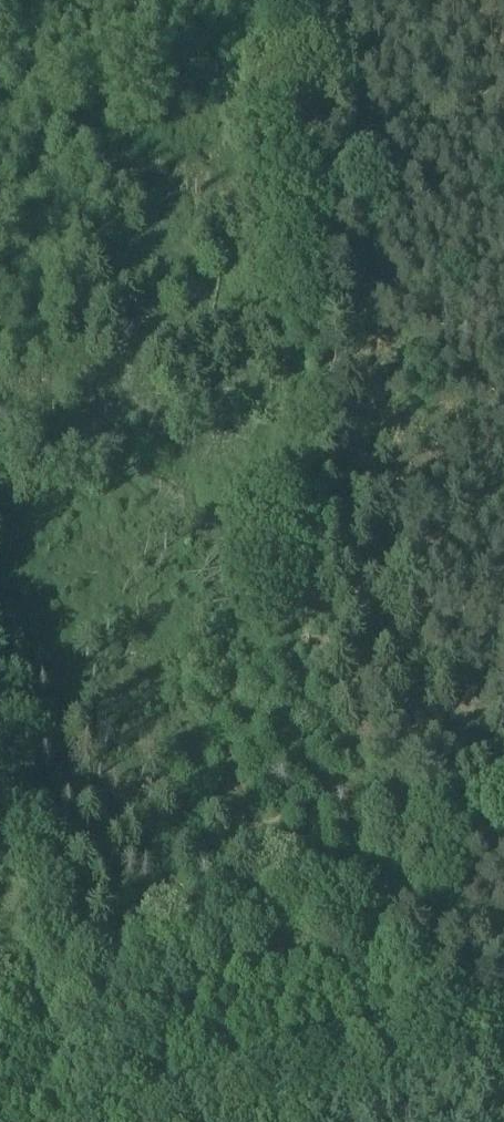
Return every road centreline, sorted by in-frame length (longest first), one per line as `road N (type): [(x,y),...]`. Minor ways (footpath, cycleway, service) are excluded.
road 1 (unclassified): [(503,1062),(312,1121)]

